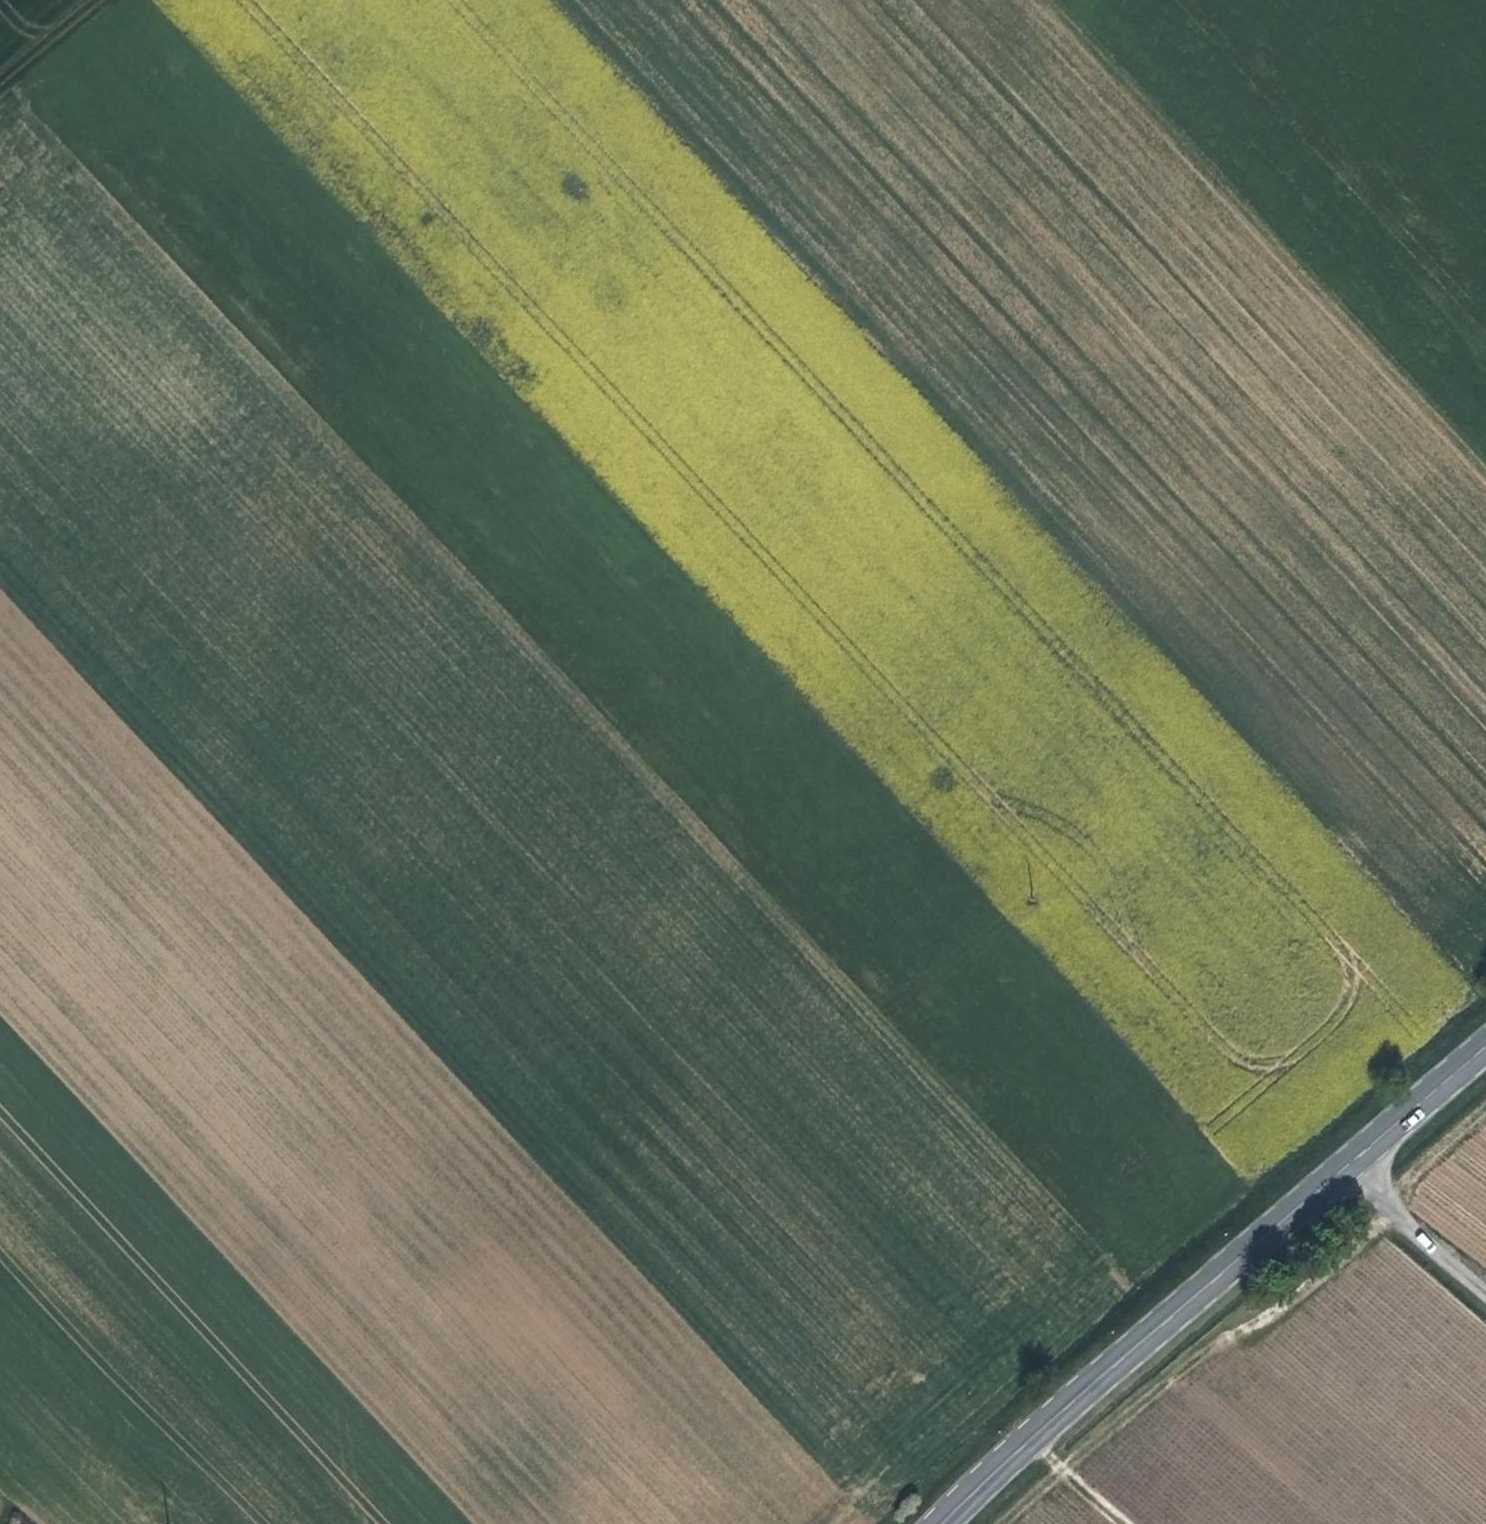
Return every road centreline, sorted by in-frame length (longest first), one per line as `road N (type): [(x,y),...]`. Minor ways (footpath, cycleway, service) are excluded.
road 1 (primary): [(949,1523),(1485,1045)]
road 2 (track): [(1357,1165),(1485,1290)]
road 3 (track): [(0,85),(100,0)]

